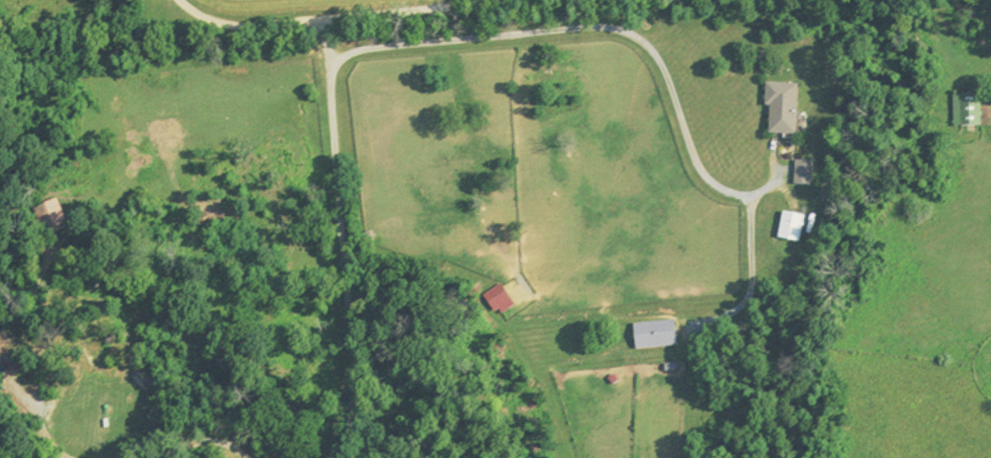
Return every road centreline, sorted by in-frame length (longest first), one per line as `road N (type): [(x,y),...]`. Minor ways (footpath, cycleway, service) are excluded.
road 1 (residential): [(326,27),(356,377),(344,457)]
road 2 (residential): [(586,0),(288,32),(232,26),(193,0)]

